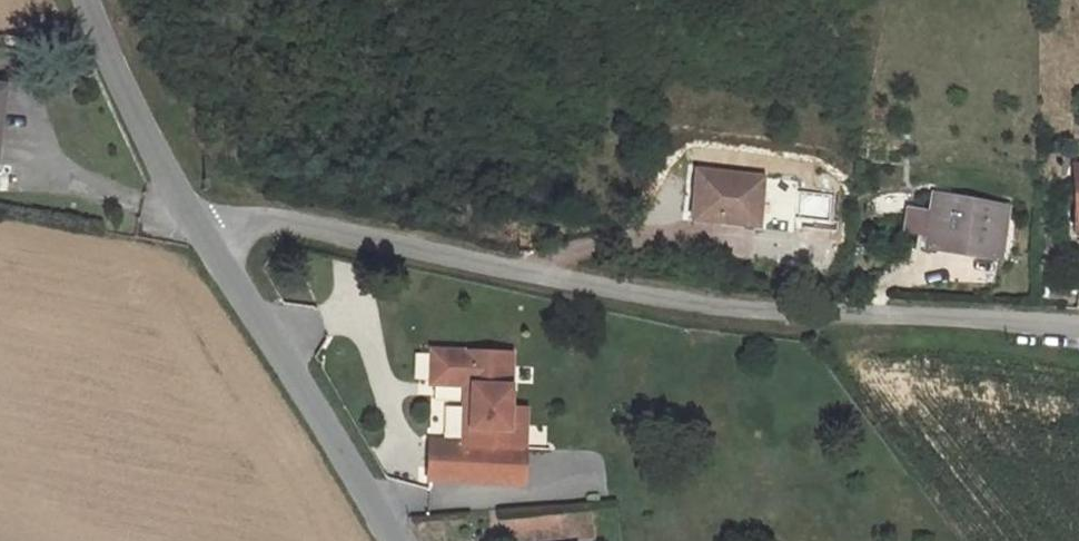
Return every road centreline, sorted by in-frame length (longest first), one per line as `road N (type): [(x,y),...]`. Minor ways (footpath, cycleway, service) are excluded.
road 1 (residential): [(208,240),(277,220),(656,299),(1078,329)]
road 2 (residential): [(392,540),(343,447),(208,240)]
road 3 (residential): [(208,240),(86,0)]

